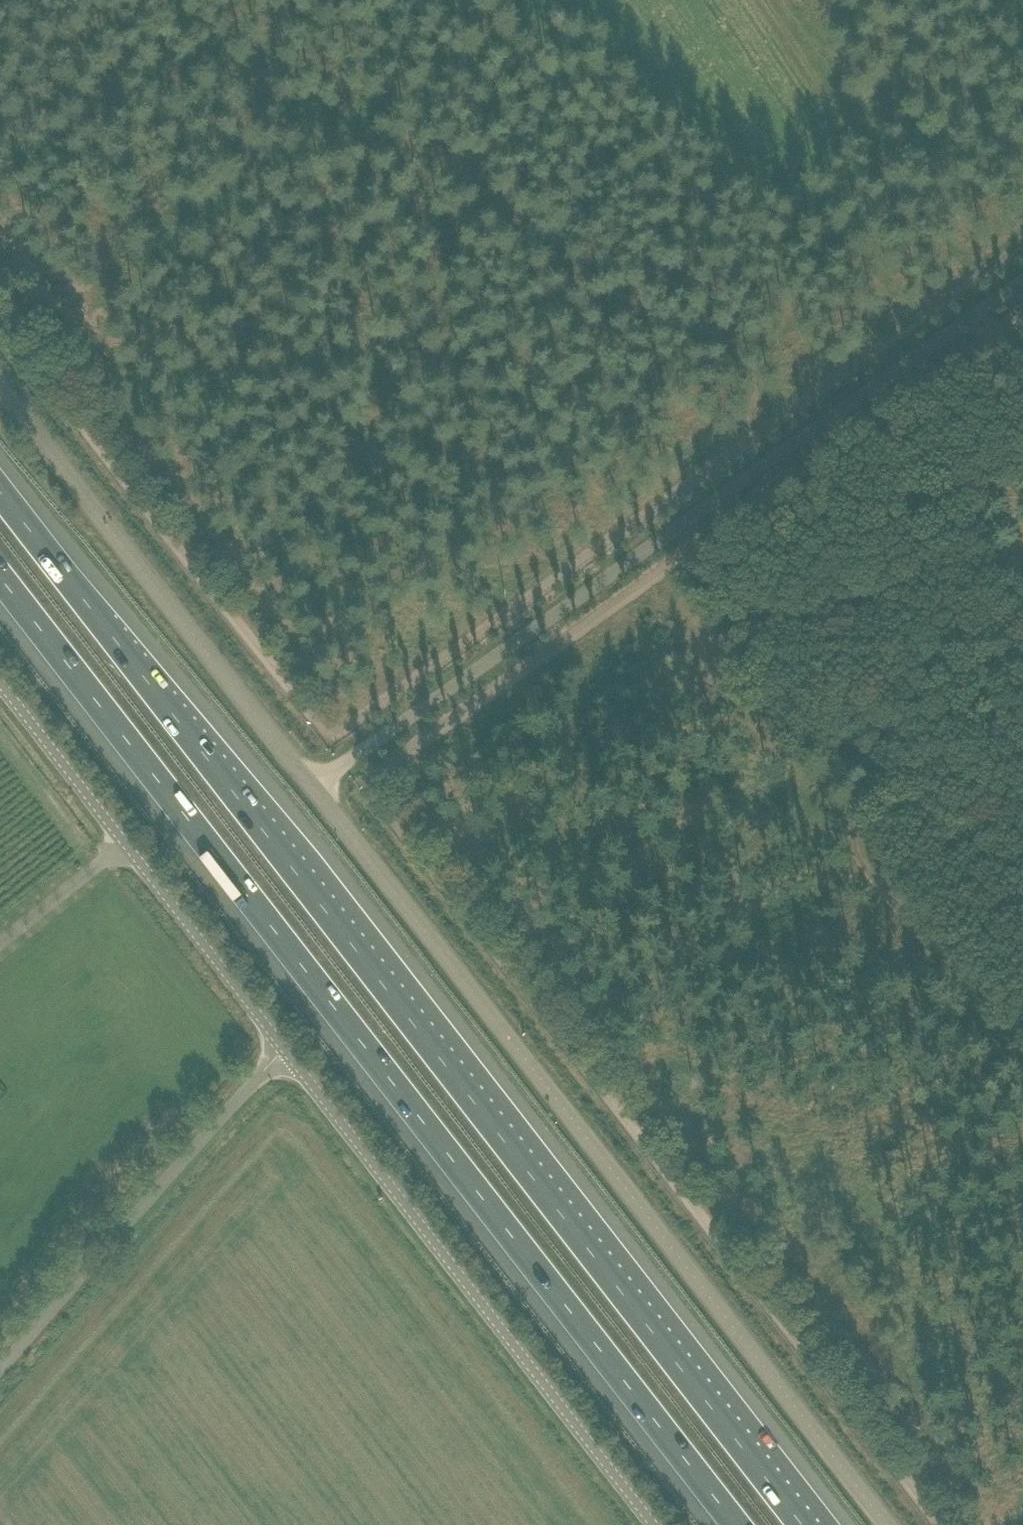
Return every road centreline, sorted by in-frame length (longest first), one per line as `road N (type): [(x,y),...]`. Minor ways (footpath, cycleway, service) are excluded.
road 1 (unclassified): [(883,1524),(0,384)]
road 2 (motorway): [(802,1524),(0,490)]
road 3 (motorway): [(0,578),(735,1524)]
road 4 (unclassified): [(653,1524),(280,1054)]
road 5 (unclassified): [(280,1054),(0,687)]
road 6 (unclassified): [(0,1371),(280,1054)]

